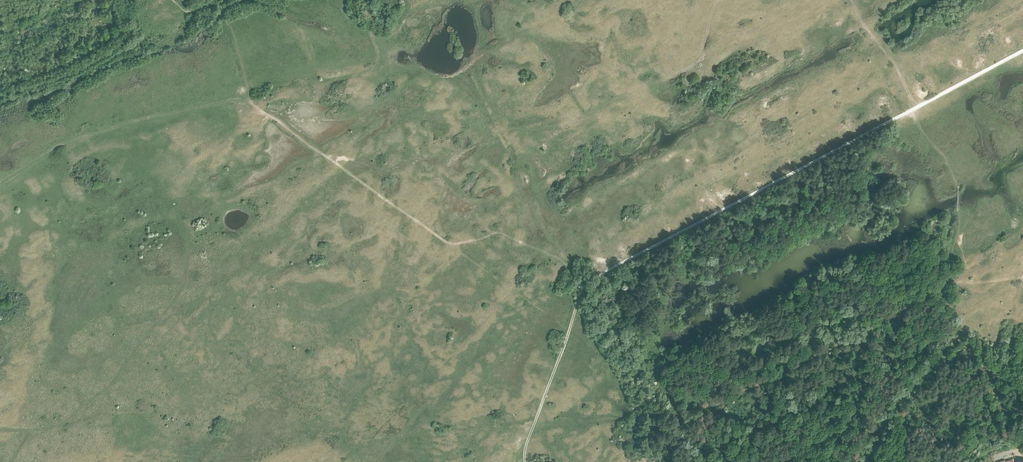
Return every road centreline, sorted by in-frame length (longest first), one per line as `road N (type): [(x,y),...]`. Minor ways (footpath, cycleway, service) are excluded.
road 1 (track): [(582,289),(562,261),(402,174),(322,155),(254,110),(220,3)]
road 2 (track): [(322,155),(241,187),(191,221),(180,290),(107,386),(65,422),(0,429)]
road 3 (track): [(582,289),(908,112)]
road 4 (track): [(0,185),(69,142),(248,94)]
road 5 (track): [(502,461),(528,442),(582,289)]
road 6 (track): [(908,112),(1022,50)]

